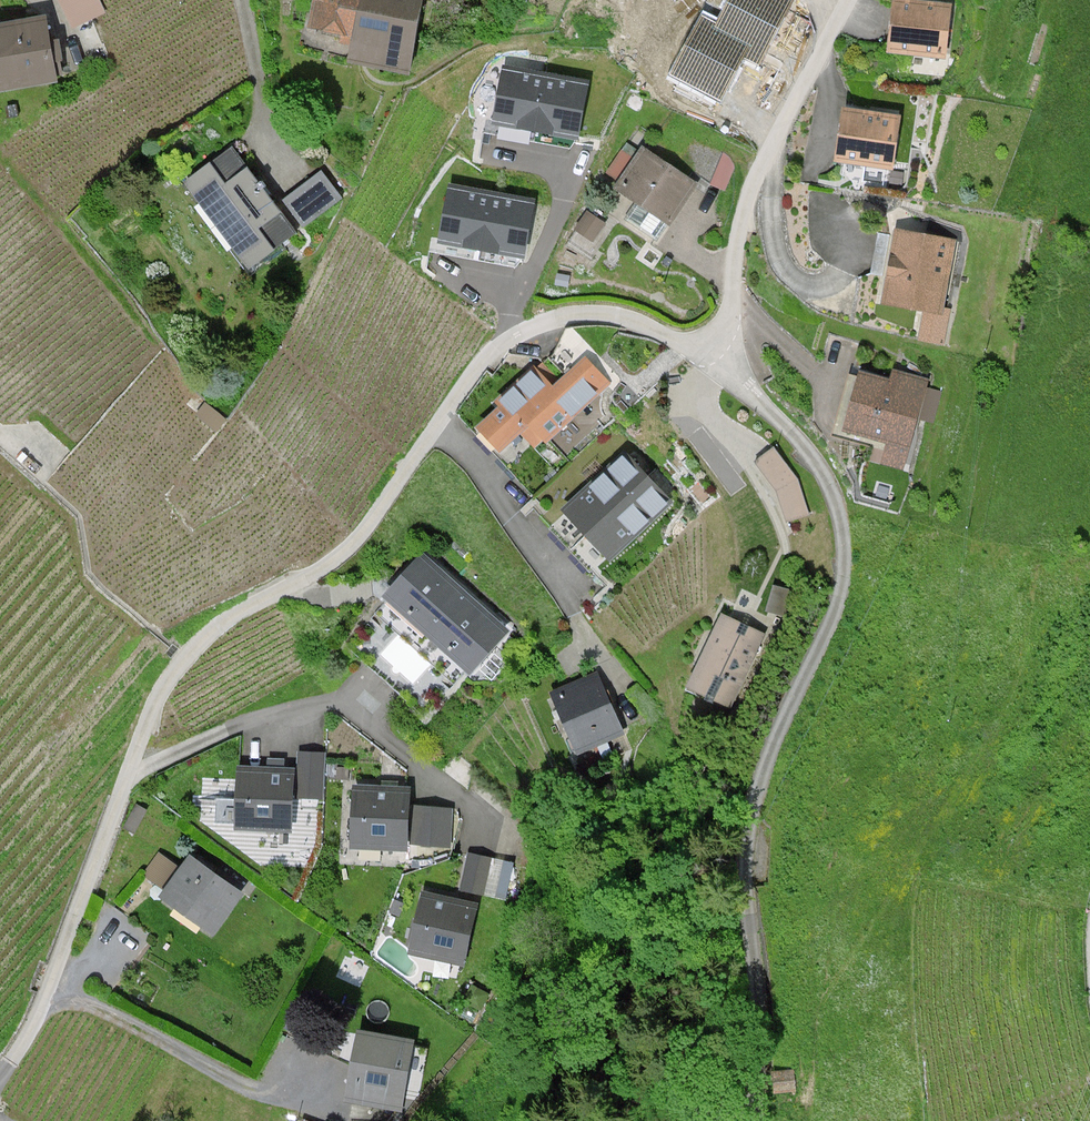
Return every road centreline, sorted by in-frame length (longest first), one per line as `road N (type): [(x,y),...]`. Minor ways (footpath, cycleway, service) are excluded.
road 1 (unclassified): [(0,1079),(45,999),(156,702),(202,639),(348,550),(478,367),(508,340),(545,323),(591,316),(635,323),(689,347),(714,343)]
road 2 (unclassified): [(754,1120),(750,849),(798,685),(834,617),(843,541),(821,467),(744,389),(714,343)]
road 3 (unclassified): [(714,343),(729,312),(747,198),(848,0)]

